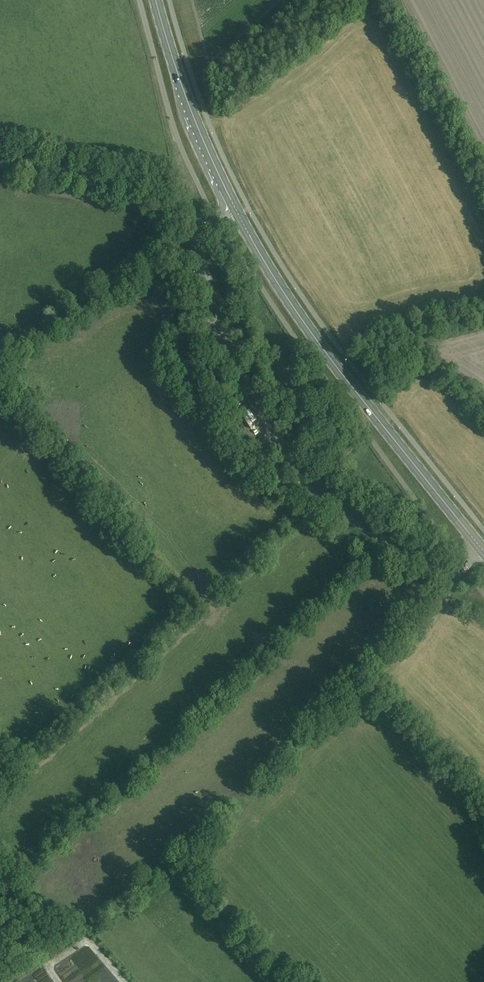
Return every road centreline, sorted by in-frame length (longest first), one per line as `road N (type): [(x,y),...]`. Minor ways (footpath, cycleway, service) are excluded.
road 1 (primary): [(483,551),(329,356),(258,249),(201,136),(156,0)]
road 2 (track): [(202,229),(0,355)]
road 3 (track): [(202,229),(185,198),(156,187),(0,156)]

